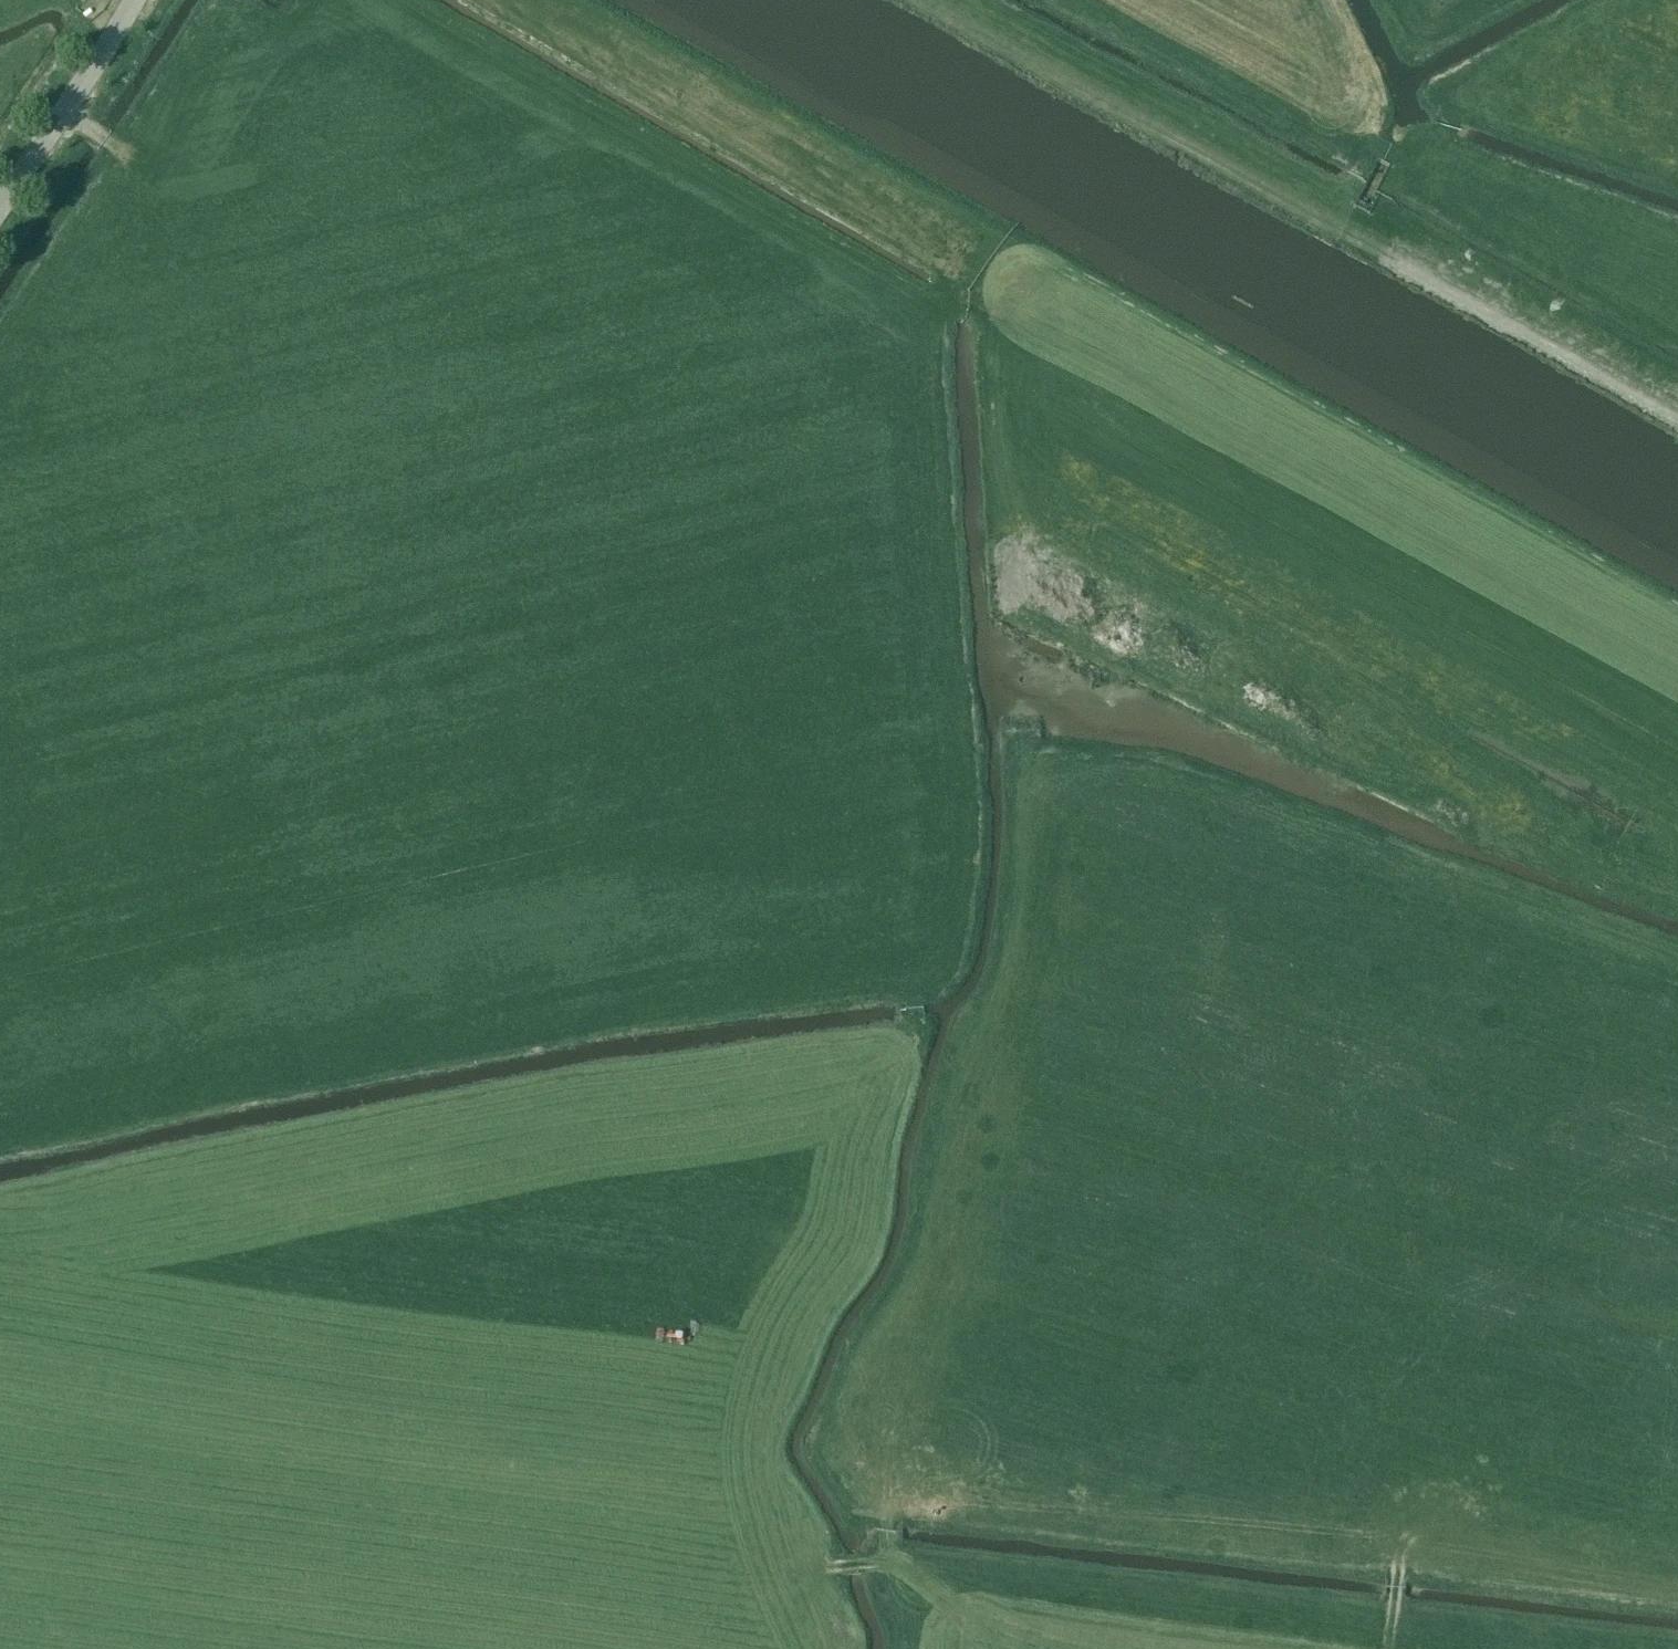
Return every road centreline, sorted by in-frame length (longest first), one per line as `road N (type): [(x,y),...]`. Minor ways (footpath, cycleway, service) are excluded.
road 1 (tertiary): [(0,208),(134,0)]

